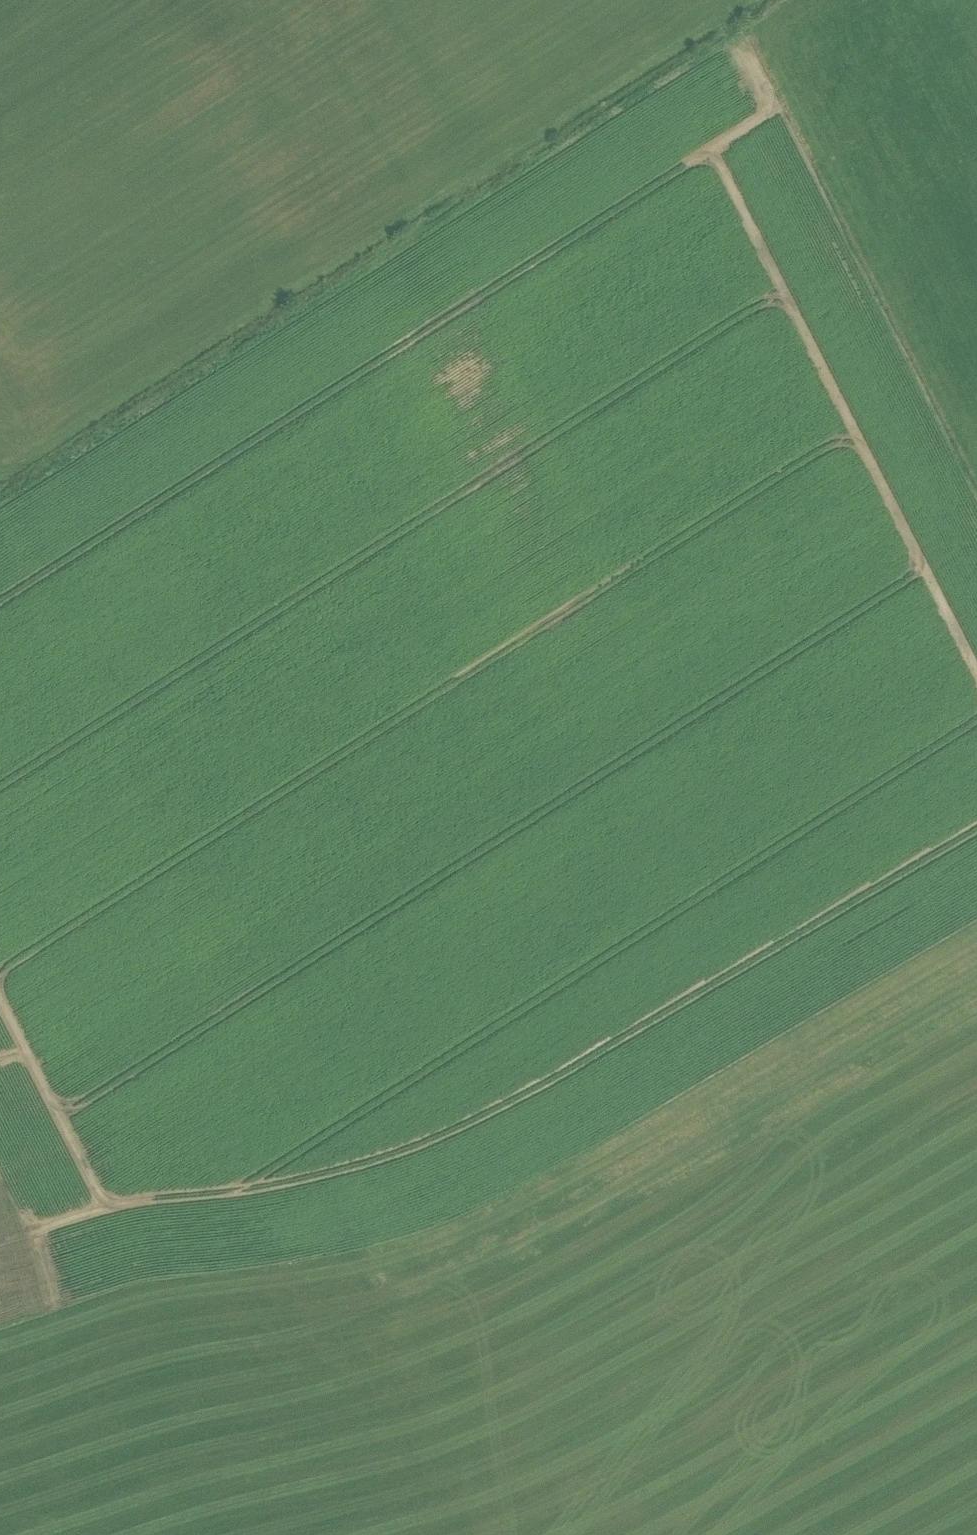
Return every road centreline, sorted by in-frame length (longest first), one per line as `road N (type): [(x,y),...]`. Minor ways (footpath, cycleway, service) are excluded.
road 1 (track): [(0,1166),(270,1074)]

